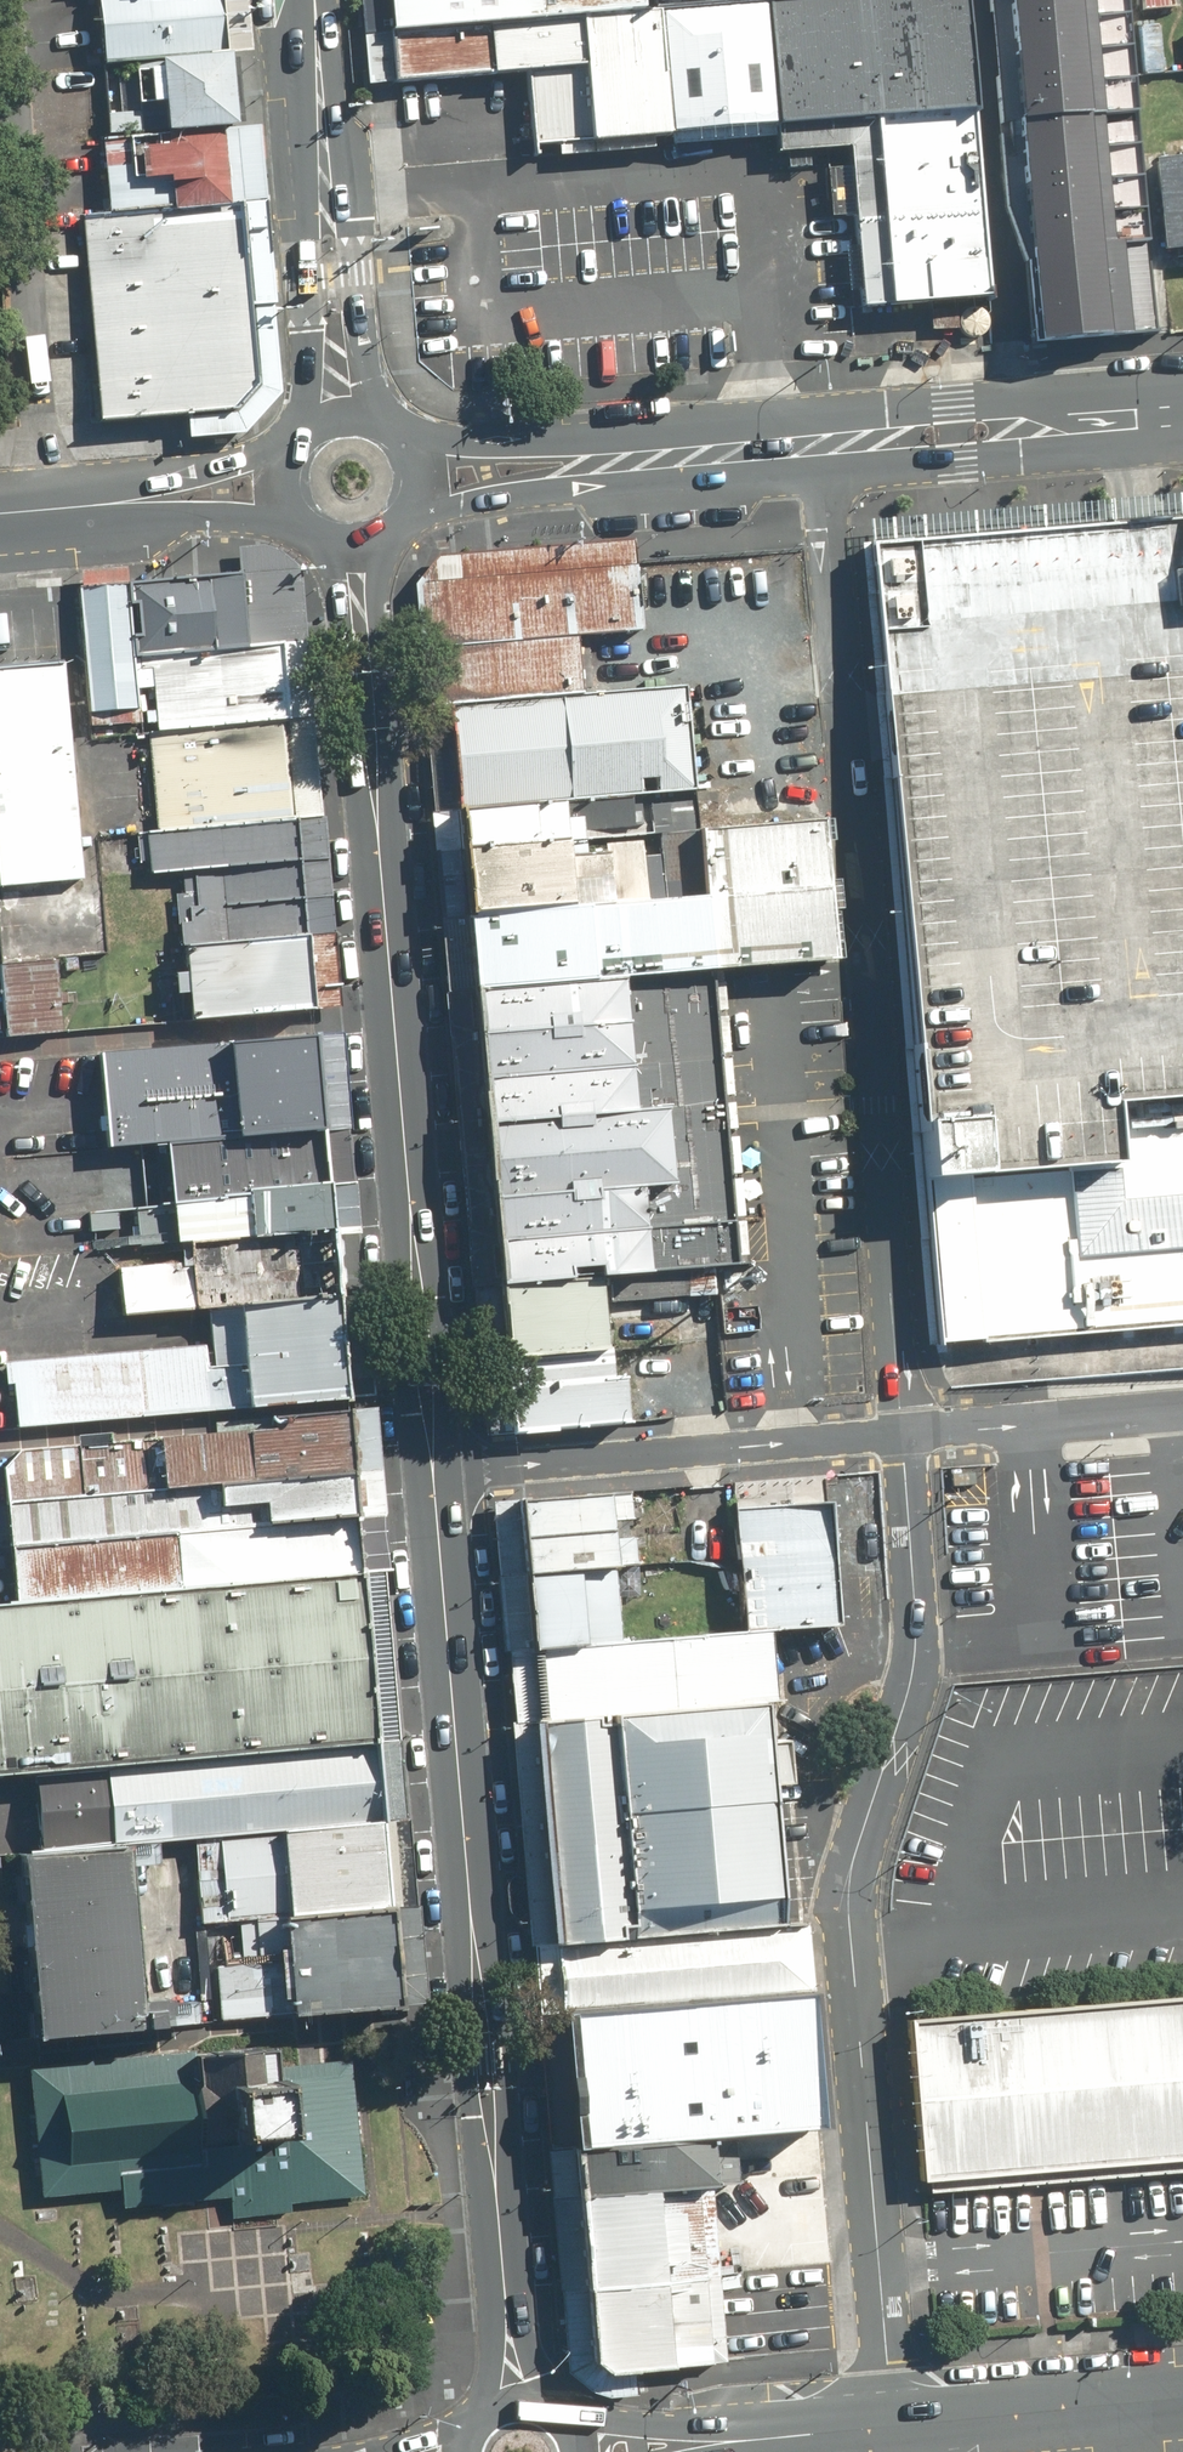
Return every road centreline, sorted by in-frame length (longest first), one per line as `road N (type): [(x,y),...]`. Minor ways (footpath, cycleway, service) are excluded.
road 1 (unclassified): [(903,1436),(916,1660),(856,1848),(850,1919),(899,2423)]
road 2 (unclassified): [(903,1436),(821,445)]
road 3 (tertiary): [(433,1472),(498,2211)]
road 4 (tertiary): [(378,840),(433,1472)]
road 5 (unclassified): [(433,1472),(903,1436)]
road 6 (tertiary): [(1182,415),(821,445)]
road 7 (tertiary): [(378,840),(348,706),(334,568),(318,532)]
road 8 (tertiary): [(384,533),(377,611),(387,708),(378,840)]
road 9 (tertiary): [(668,456),(562,489),(461,504),(389,530)]
road 10 (secondary): [(899,2423),(1182,2399)]
road 11 (unclassified): [(903,1436),(1182,1412)]
road 12 (tertiary): [(394,433),(668,456)]
road 13 (secondary): [(312,528),(51,508)]
road 14 (secondary): [(51,508),(298,446)]
road 15 (secondary): [(301,441),(310,333),(305,276),(325,190)]
road 16 (secondary): [(325,190),(357,272),(362,328),(391,430)]
road 17 (secondary): [(556,2416),(777,2435)]
road 18 (tertiary): [(484,2414),(498,2211)]
road 19 (tertiary): [(498,2211),(537,2406)]
road 20 (secondary): [(325,190),(316,0)]
road 21 (tertiary): [(821,445),(668,456)]
road 22 (secondary): [(777,2435),(899,2423)]

